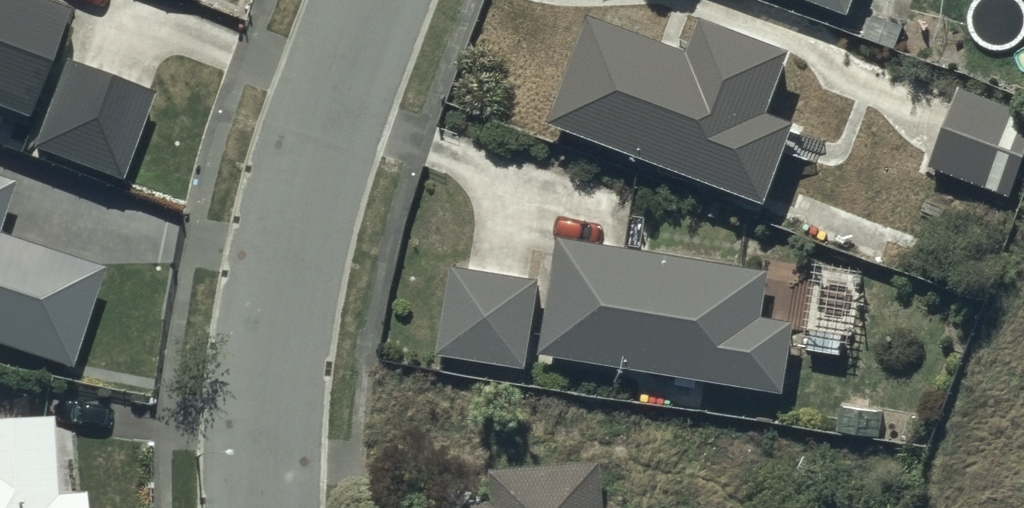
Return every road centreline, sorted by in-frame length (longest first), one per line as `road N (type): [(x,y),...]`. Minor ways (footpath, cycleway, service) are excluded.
road 1 (residential): [(263,507),(266,368),(328,134),(378,0)]

